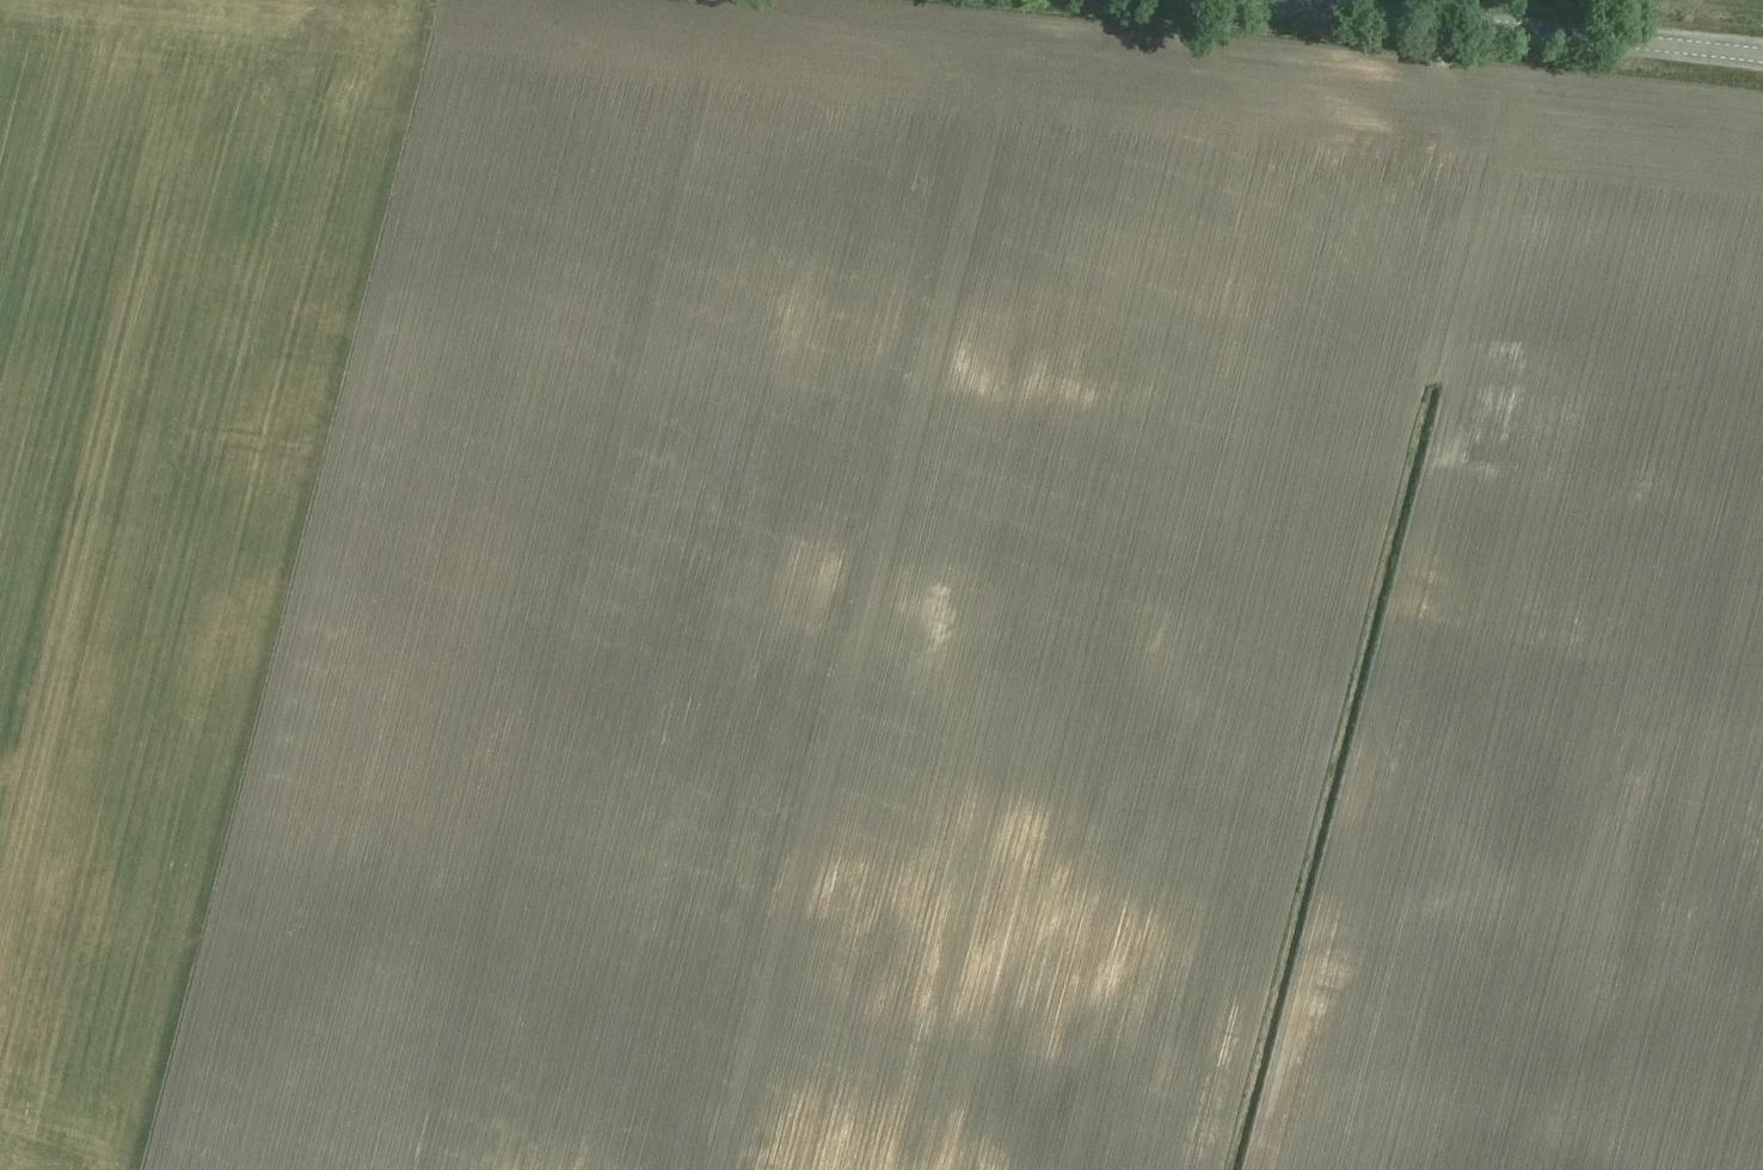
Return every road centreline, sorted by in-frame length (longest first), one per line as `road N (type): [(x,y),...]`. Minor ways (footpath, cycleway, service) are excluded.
road 1 (tertiary): [(1762,54),(1243,0)]

